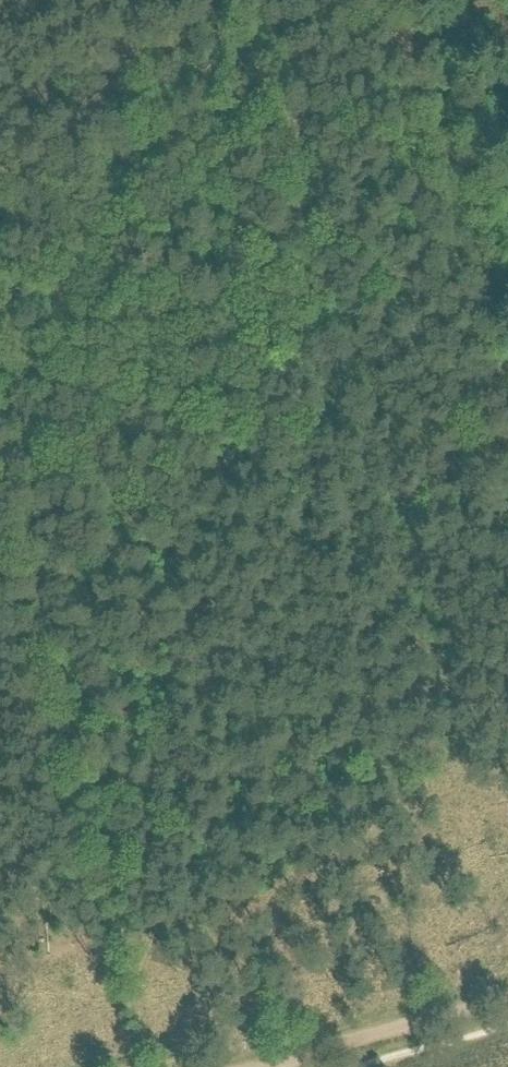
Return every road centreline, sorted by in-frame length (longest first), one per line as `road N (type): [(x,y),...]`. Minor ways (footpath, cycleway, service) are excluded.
road 1 (track): [(507,999),(259,1066)]

